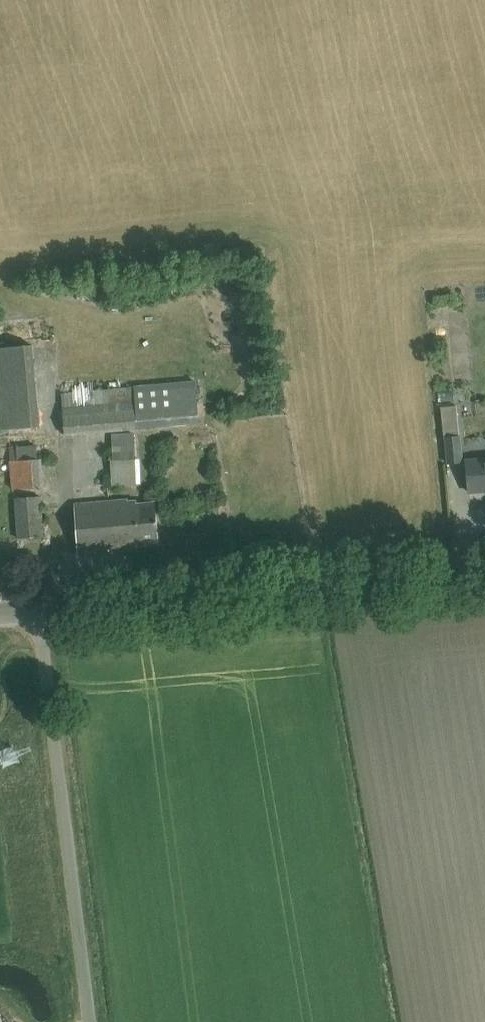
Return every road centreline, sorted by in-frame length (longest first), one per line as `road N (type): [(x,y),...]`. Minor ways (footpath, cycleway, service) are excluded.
road 1 (tertiary): [(39,608),(484,569)]
road 2 (unclassified): [(90,1021),(39,608)]

